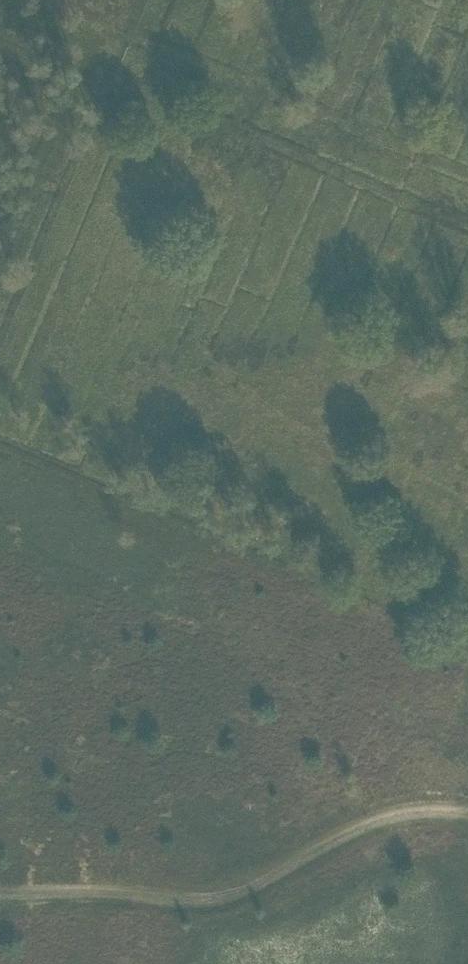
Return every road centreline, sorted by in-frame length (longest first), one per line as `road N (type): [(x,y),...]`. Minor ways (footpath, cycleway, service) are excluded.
road 1 (track): [(467,814),(434,811),(345,832),(228,896),(0,893)]

